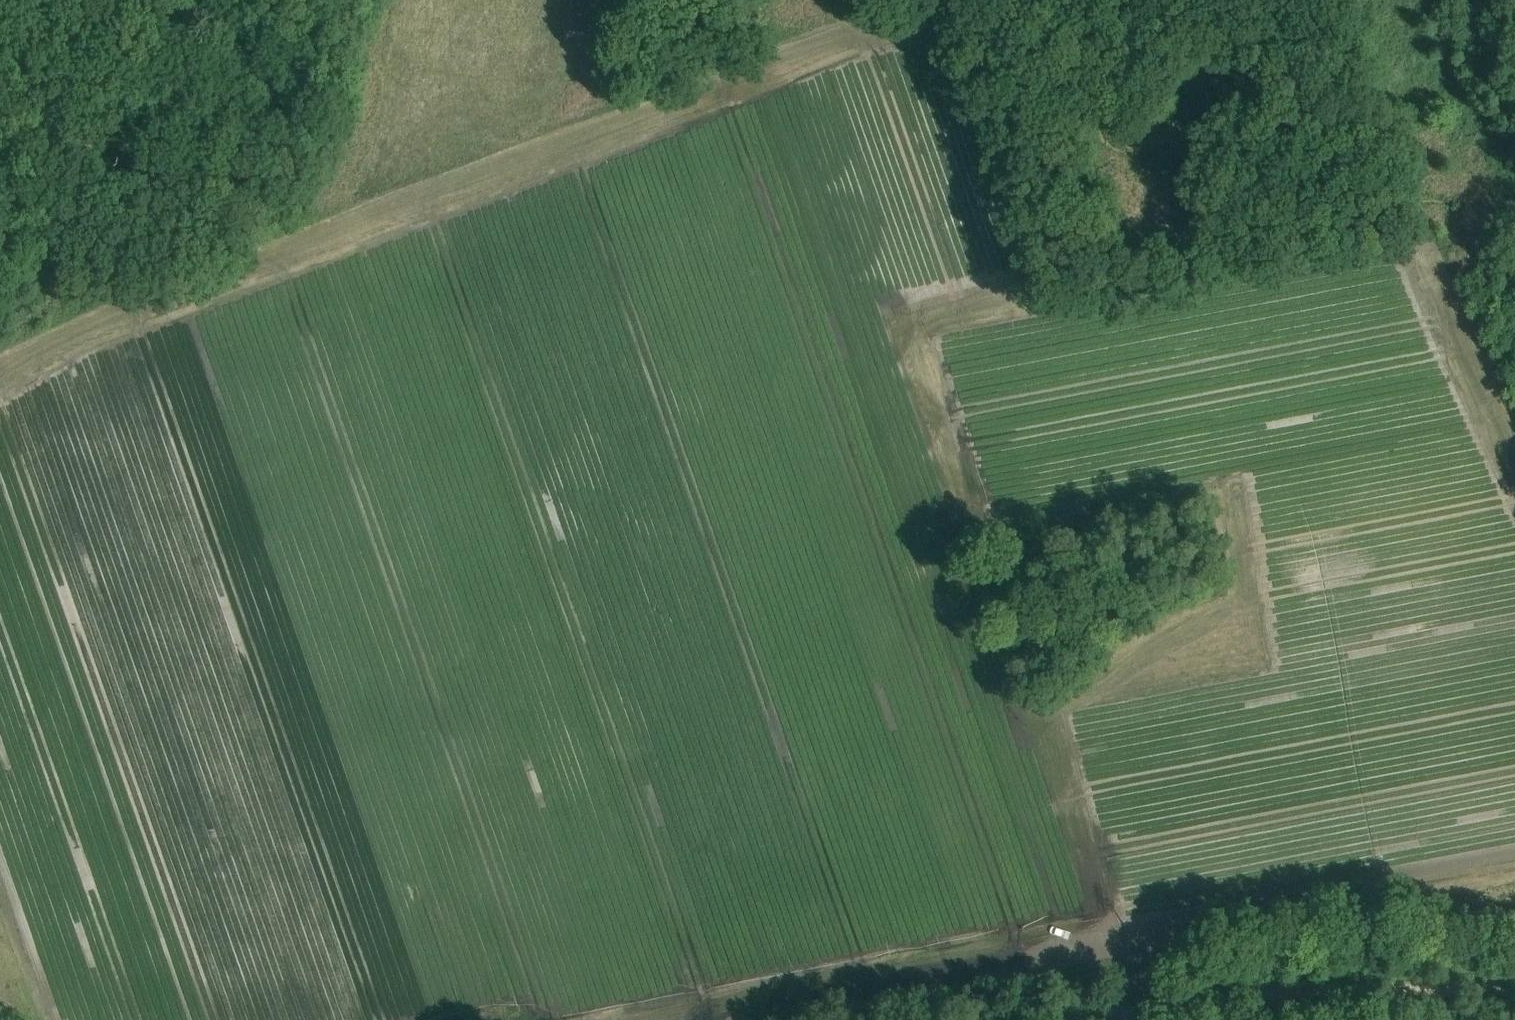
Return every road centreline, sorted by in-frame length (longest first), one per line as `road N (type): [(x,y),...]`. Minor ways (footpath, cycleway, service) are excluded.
road 1 (track): [(1514,987),(1282,994),(1076,1019)]

